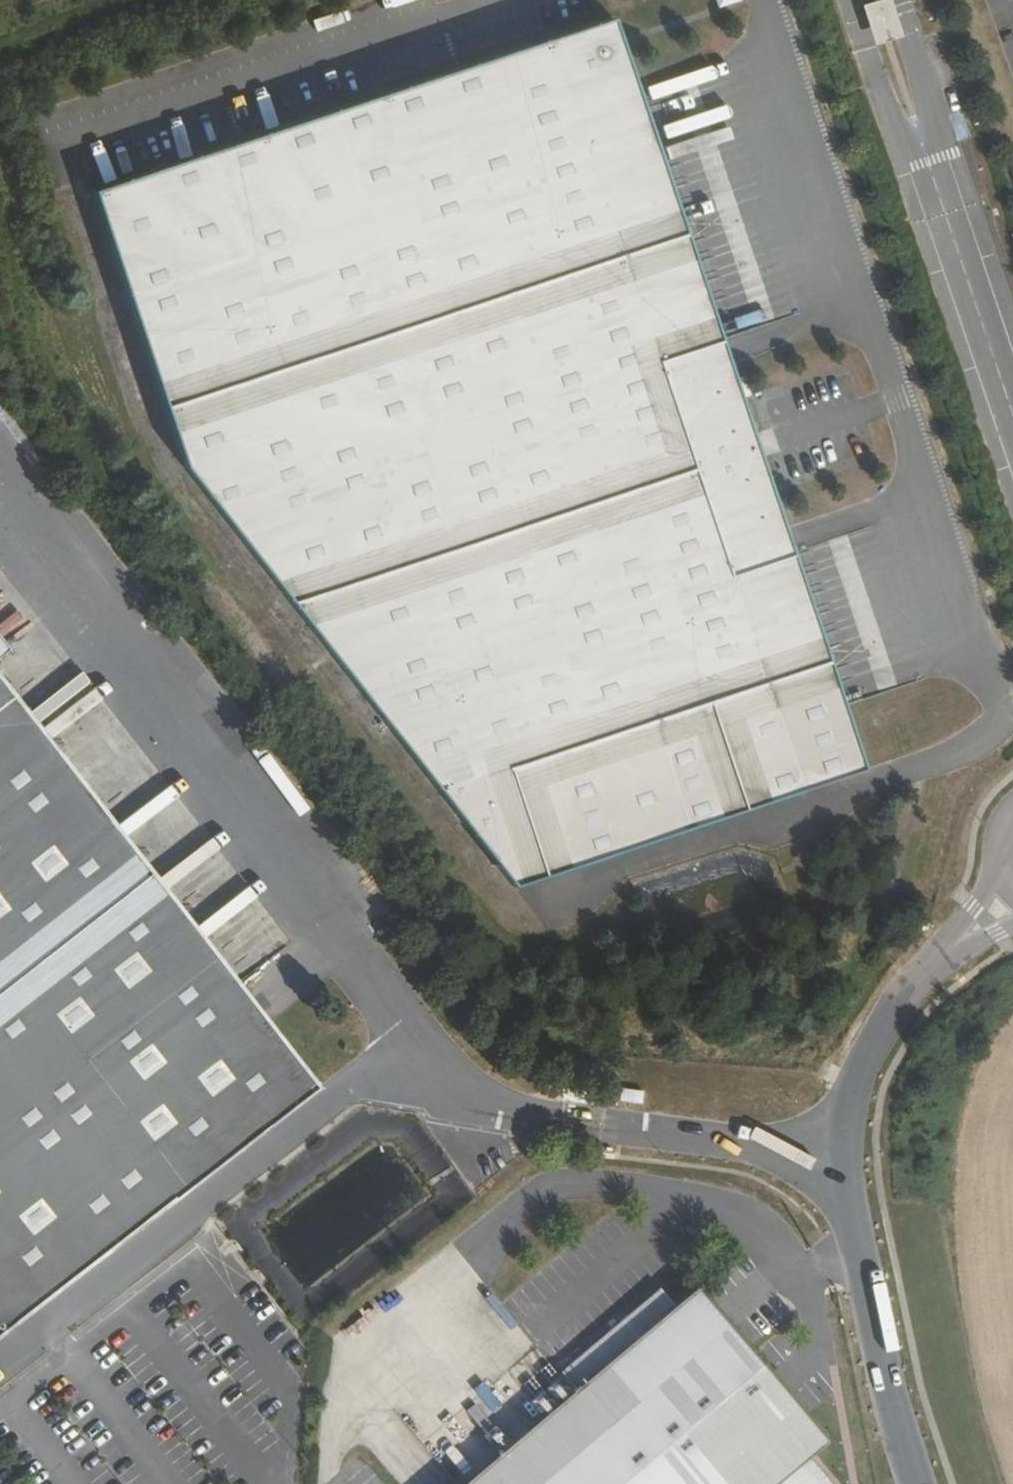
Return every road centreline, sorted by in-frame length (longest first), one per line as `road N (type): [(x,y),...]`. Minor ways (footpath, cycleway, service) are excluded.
road 1 (unclassified): [(919,1483),(844,1155)]
road 2 (unclassified): [(844,1155),(569,1117)]
road 3 (unclassified): [(844,1155),(855,1082),(874,1042),(940,957)]

